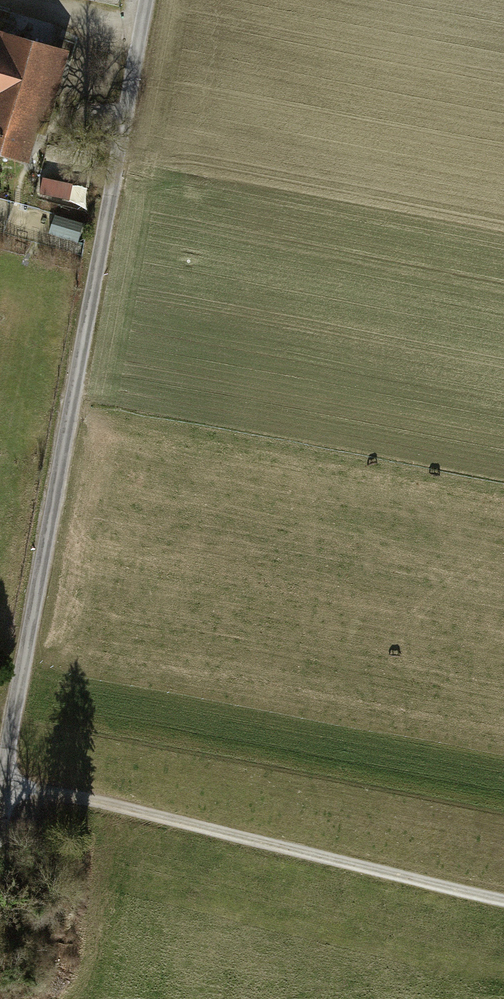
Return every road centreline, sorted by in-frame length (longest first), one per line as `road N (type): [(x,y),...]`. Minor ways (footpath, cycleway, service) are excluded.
road 1 (tertiary): [(146,0),(0,788)]
road 2 (track): [(503,903),(100,805),(0,790)]
road 3 (track): [(139,34),(21,0)]

